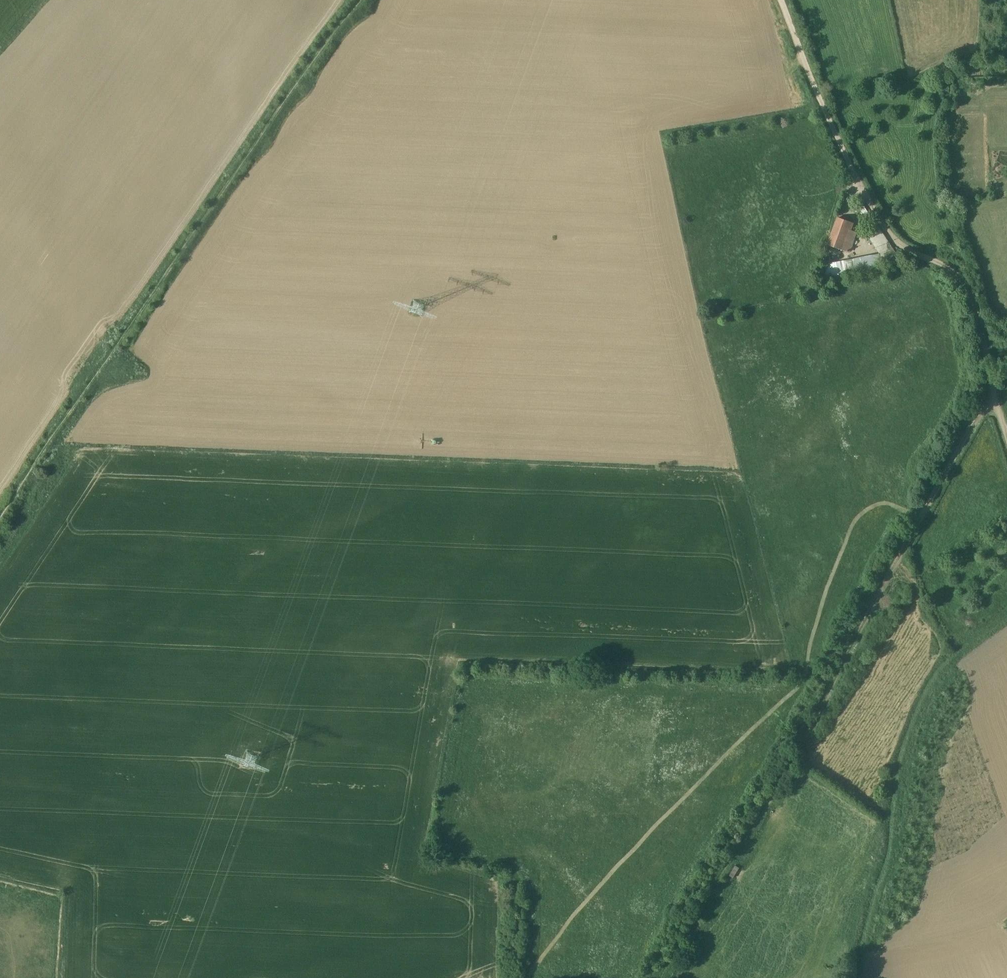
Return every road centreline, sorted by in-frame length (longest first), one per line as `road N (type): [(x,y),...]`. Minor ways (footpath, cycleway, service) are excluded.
road 1 (track): [(353,0),(0,515)]
road 2 (track): [(779,0),(873,208),(902,246),(969,285),(989,360)]

